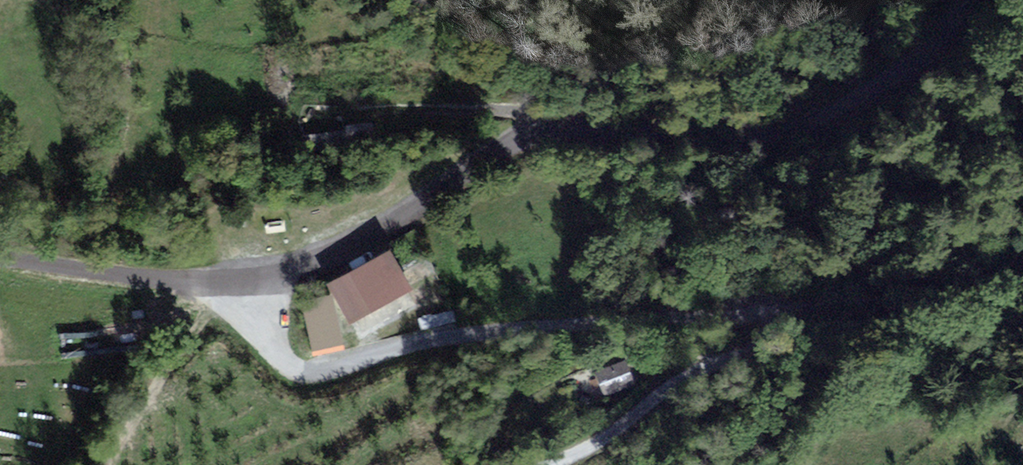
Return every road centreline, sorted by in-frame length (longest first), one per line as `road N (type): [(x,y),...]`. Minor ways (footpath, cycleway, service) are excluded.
road 1 (tertiary): [(960,0),(915,58),(823,108),(760,125),(533,134),(489,153),(348,249),(258,277)]
road 2 (unclassified): [(258,277),(260,338),(277,368),(309,374),(465,331),(775,310)]
road 3 (track): [(552,464),(694,372),(794,338),(799,321),(775,310)]
road 4 (tertiary): [(258,277),(0,261)]
road 5 (track): [(533,134),(522,118),(497,110),(344,112)]

